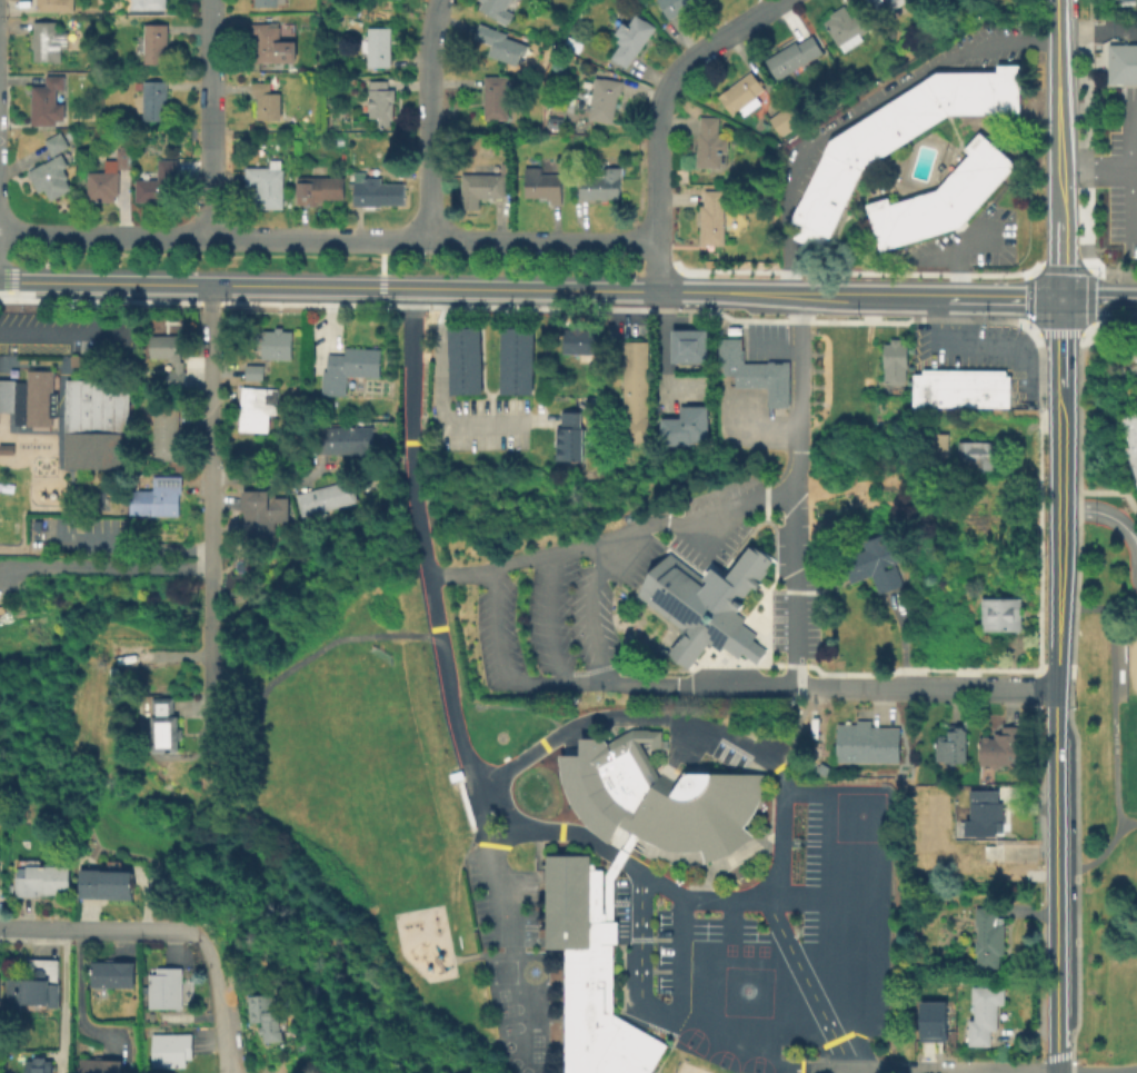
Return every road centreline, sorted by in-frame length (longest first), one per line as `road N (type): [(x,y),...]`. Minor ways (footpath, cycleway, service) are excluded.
road 1 (secondary): [(660,295),(0,286)]
road 2 (residential): [(658,242),(0,234)]
road 3 (residential): [(211,288),(212,741)]
road 4 (tertiary): [(1055,691),(1055,1072)]
road 5 (residential): [(780,0),(694,56),(667,85),(660,295)]
road 6 (tertiary): [(1059,390),(1055,691)]
road 7 (secondary): [(957,298),(704,296)]
road 8 (residential): [(439,0),(432,239)]
road 9 (residential): [(212,0),(211,236)]
road 10 (residential): [(827,687),(1055,691)]
road 11 (tertiary): [(1057,0),(1058,221)]
road 12 (residential): [(212,570),(32,566),(6,577)]
road 13 (track): [(800,297),(792,457)]
road 14 (residential): [(224,1072),(216,968),(191,932)]
road 15 (residential): [(191,932),(67,930)]

